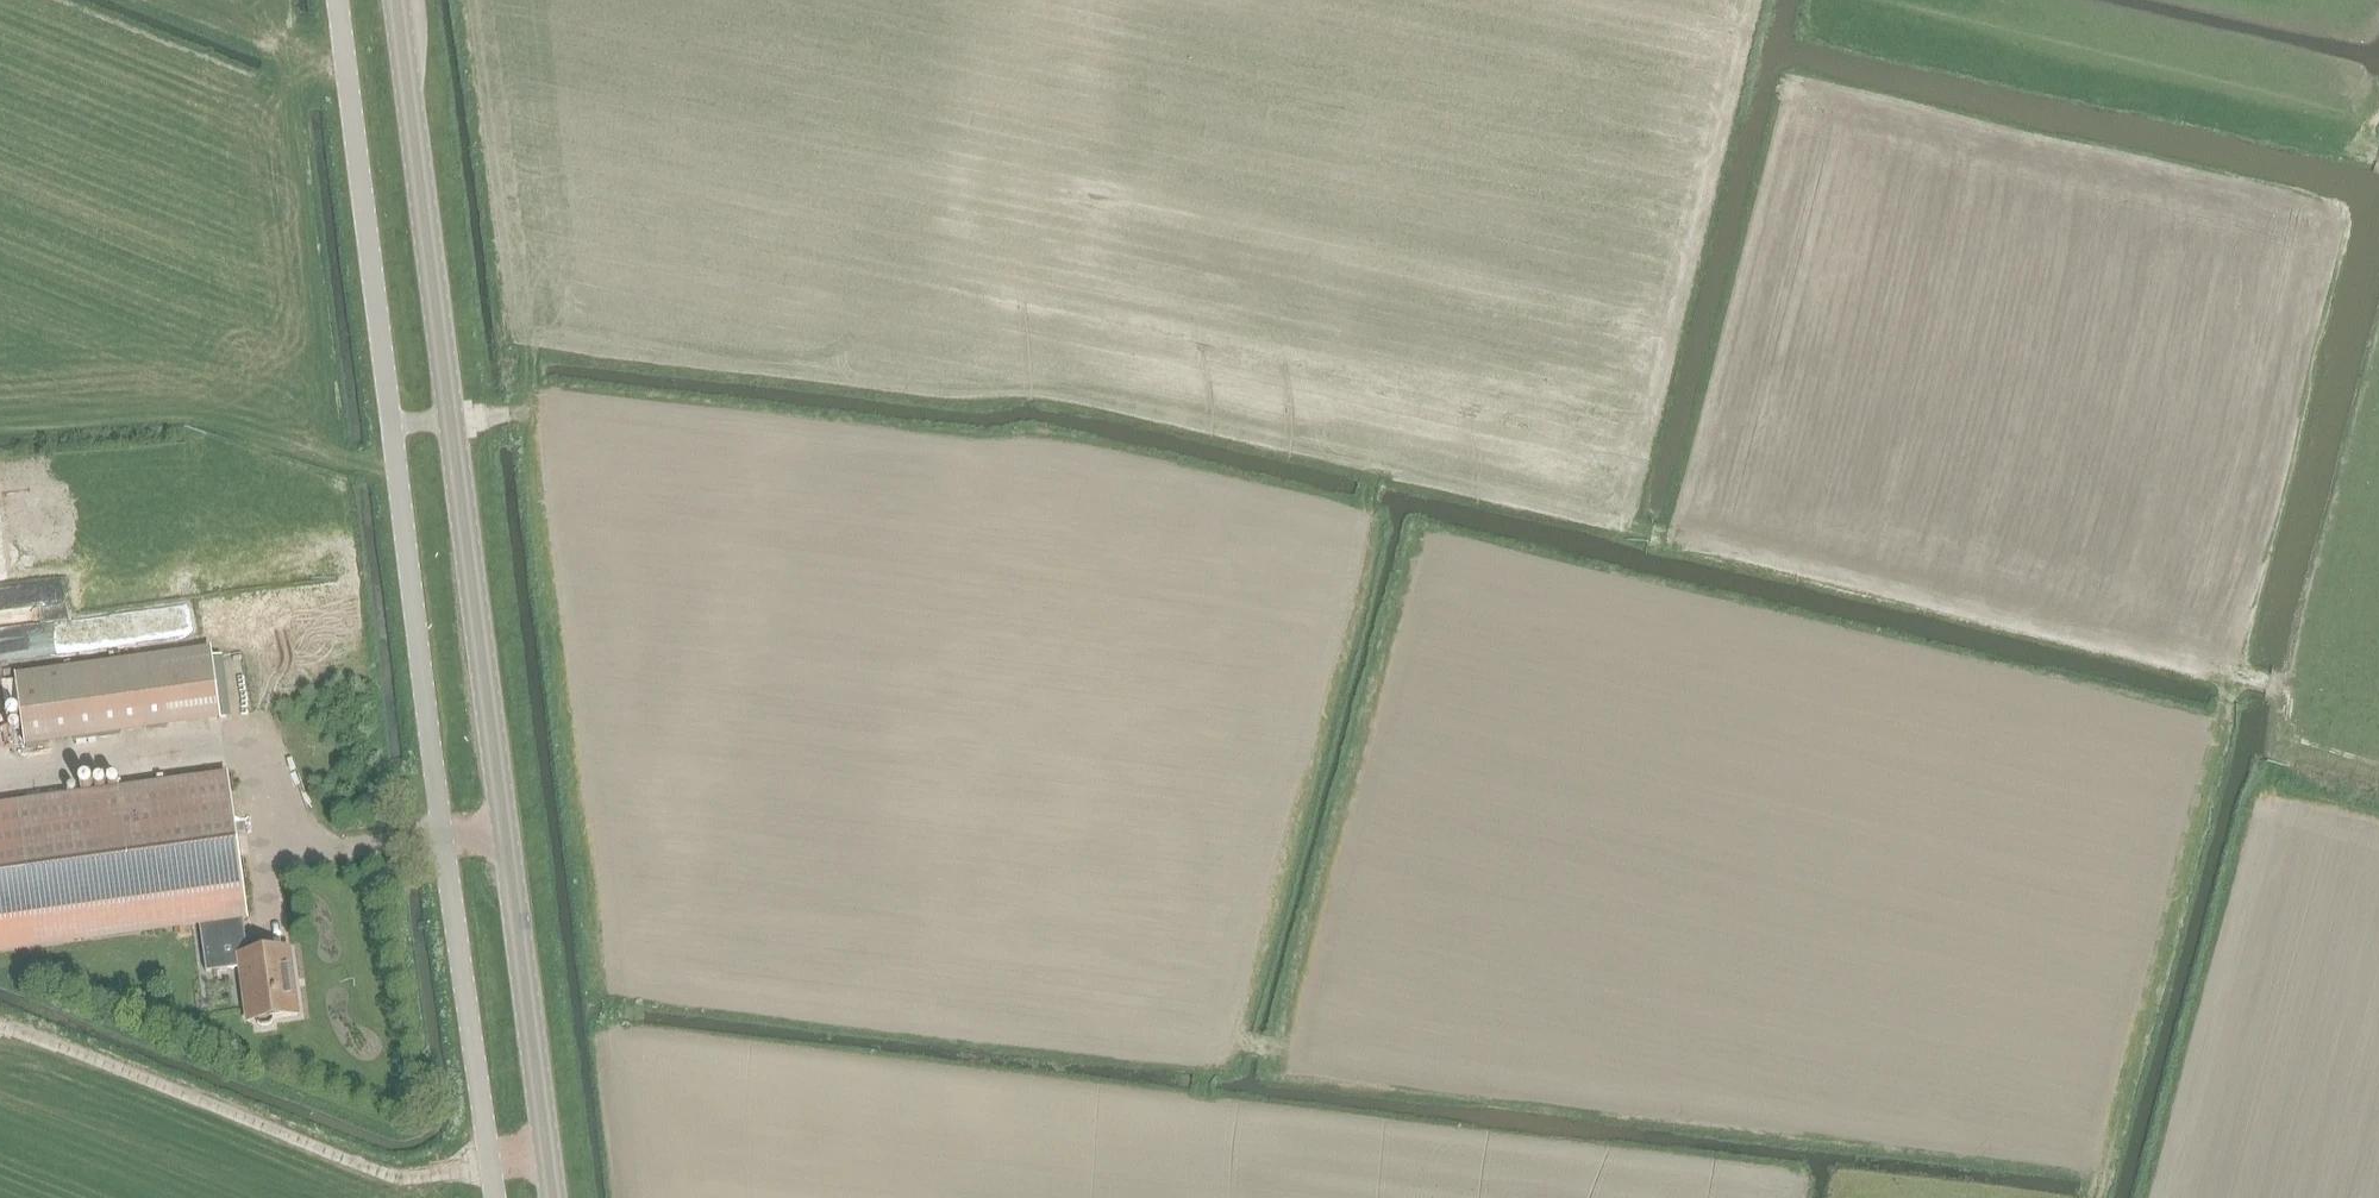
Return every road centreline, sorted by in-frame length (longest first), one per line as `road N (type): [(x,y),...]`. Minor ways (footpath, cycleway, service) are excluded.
road 1 (primary): [(552,1197),(395,0)]
road 2 (unclassified): [(494,1197),(337,0)]

